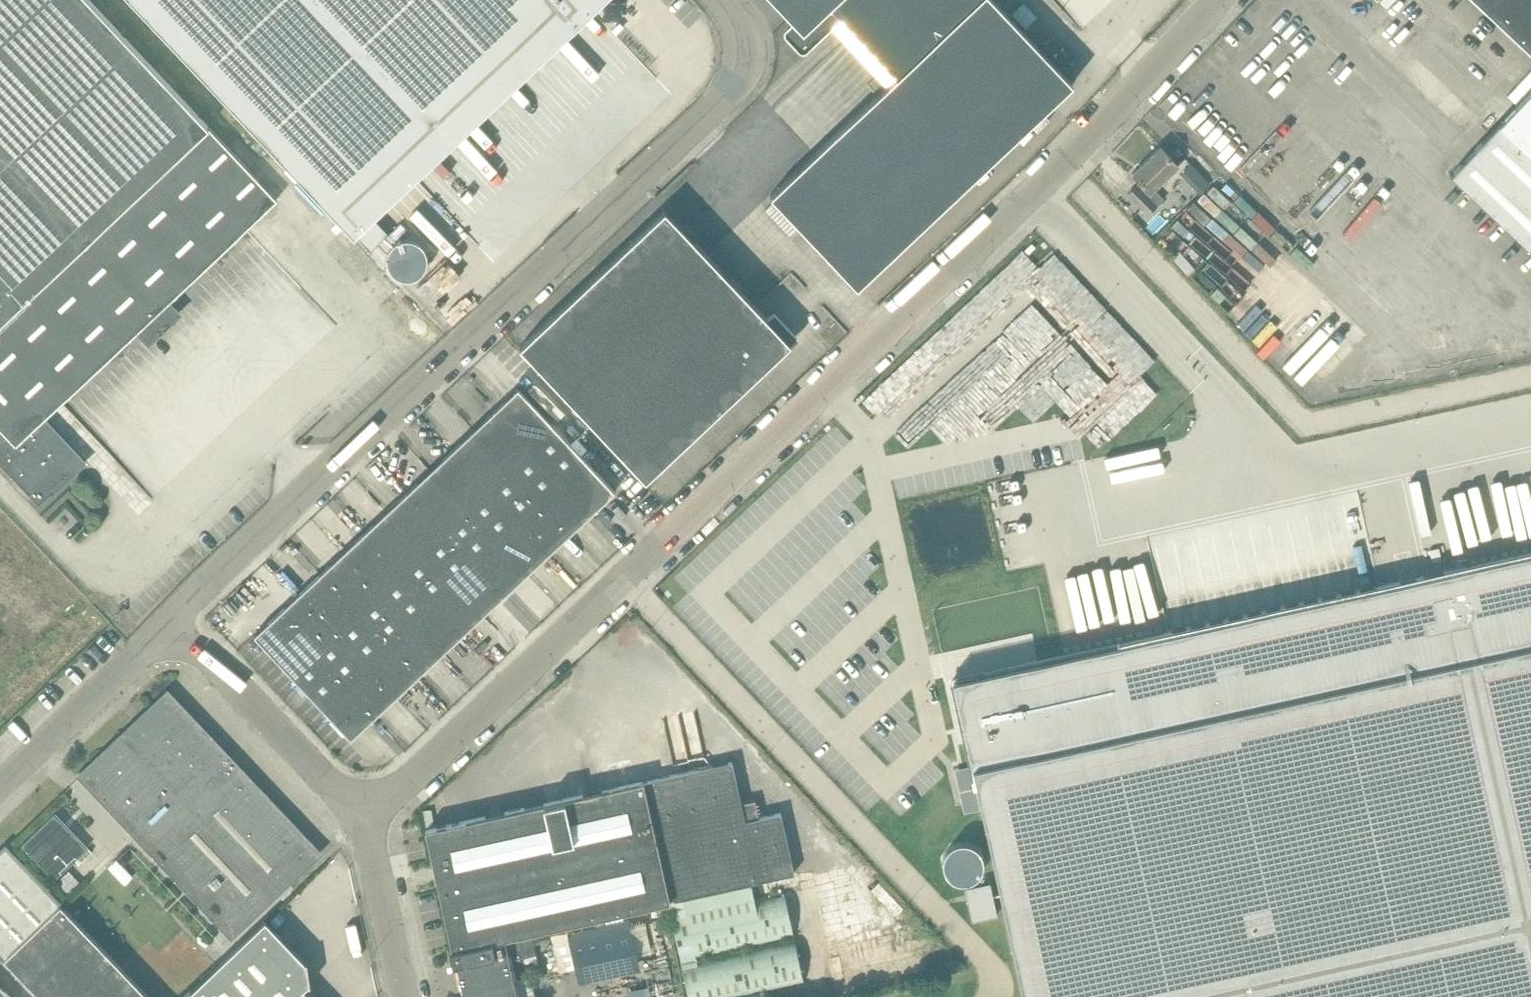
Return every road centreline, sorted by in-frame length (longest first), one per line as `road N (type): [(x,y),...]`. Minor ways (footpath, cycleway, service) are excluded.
road 1 (unclassified): [(358,814),(408,783),(1061,165),(1216,0)]
road 2 (unclassified): [(167,620),(718,87),(735,26),(716,0)]
road 3 (unclassified): [(358,814),(167,620)]
road 4 (unclassified): [(167,620),(0,782)]
road 5 (unclassified): [(408,996),(386,893),(358,814)]

